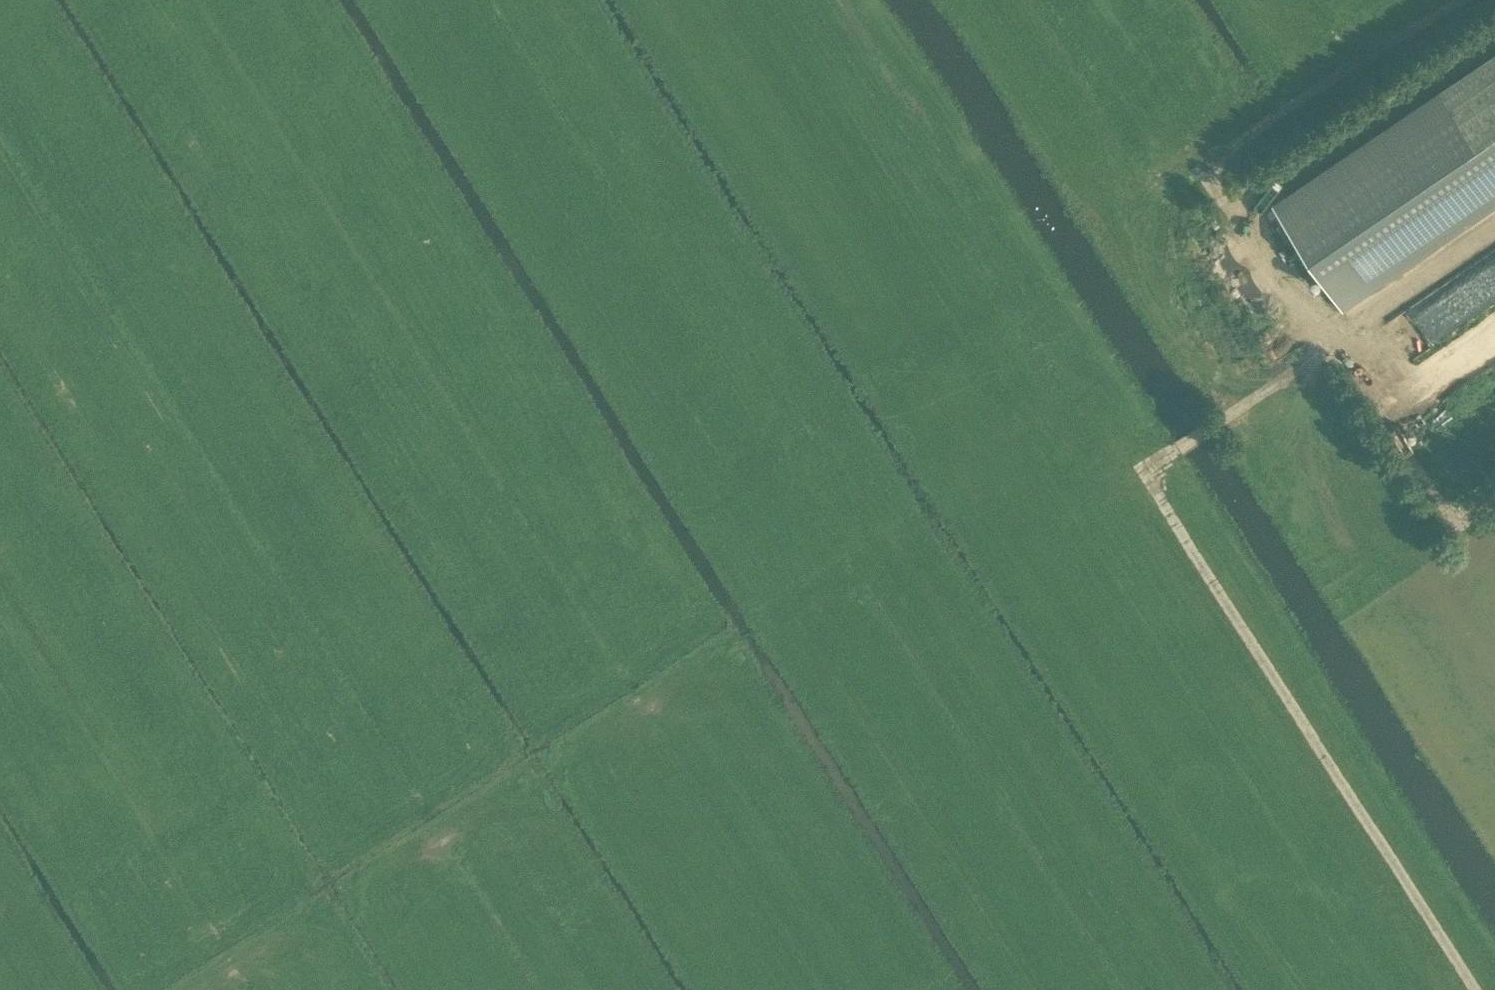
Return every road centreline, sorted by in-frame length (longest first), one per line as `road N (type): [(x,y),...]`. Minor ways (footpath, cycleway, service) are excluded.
road 1 (track): [(1494,225),(1360,317),(1318,357),(1166,455),(1149,467),(1148,479),(1475,989)]
road 2 (track): [(1335,341),(1448,521),(1470,524),(1494,507)]

